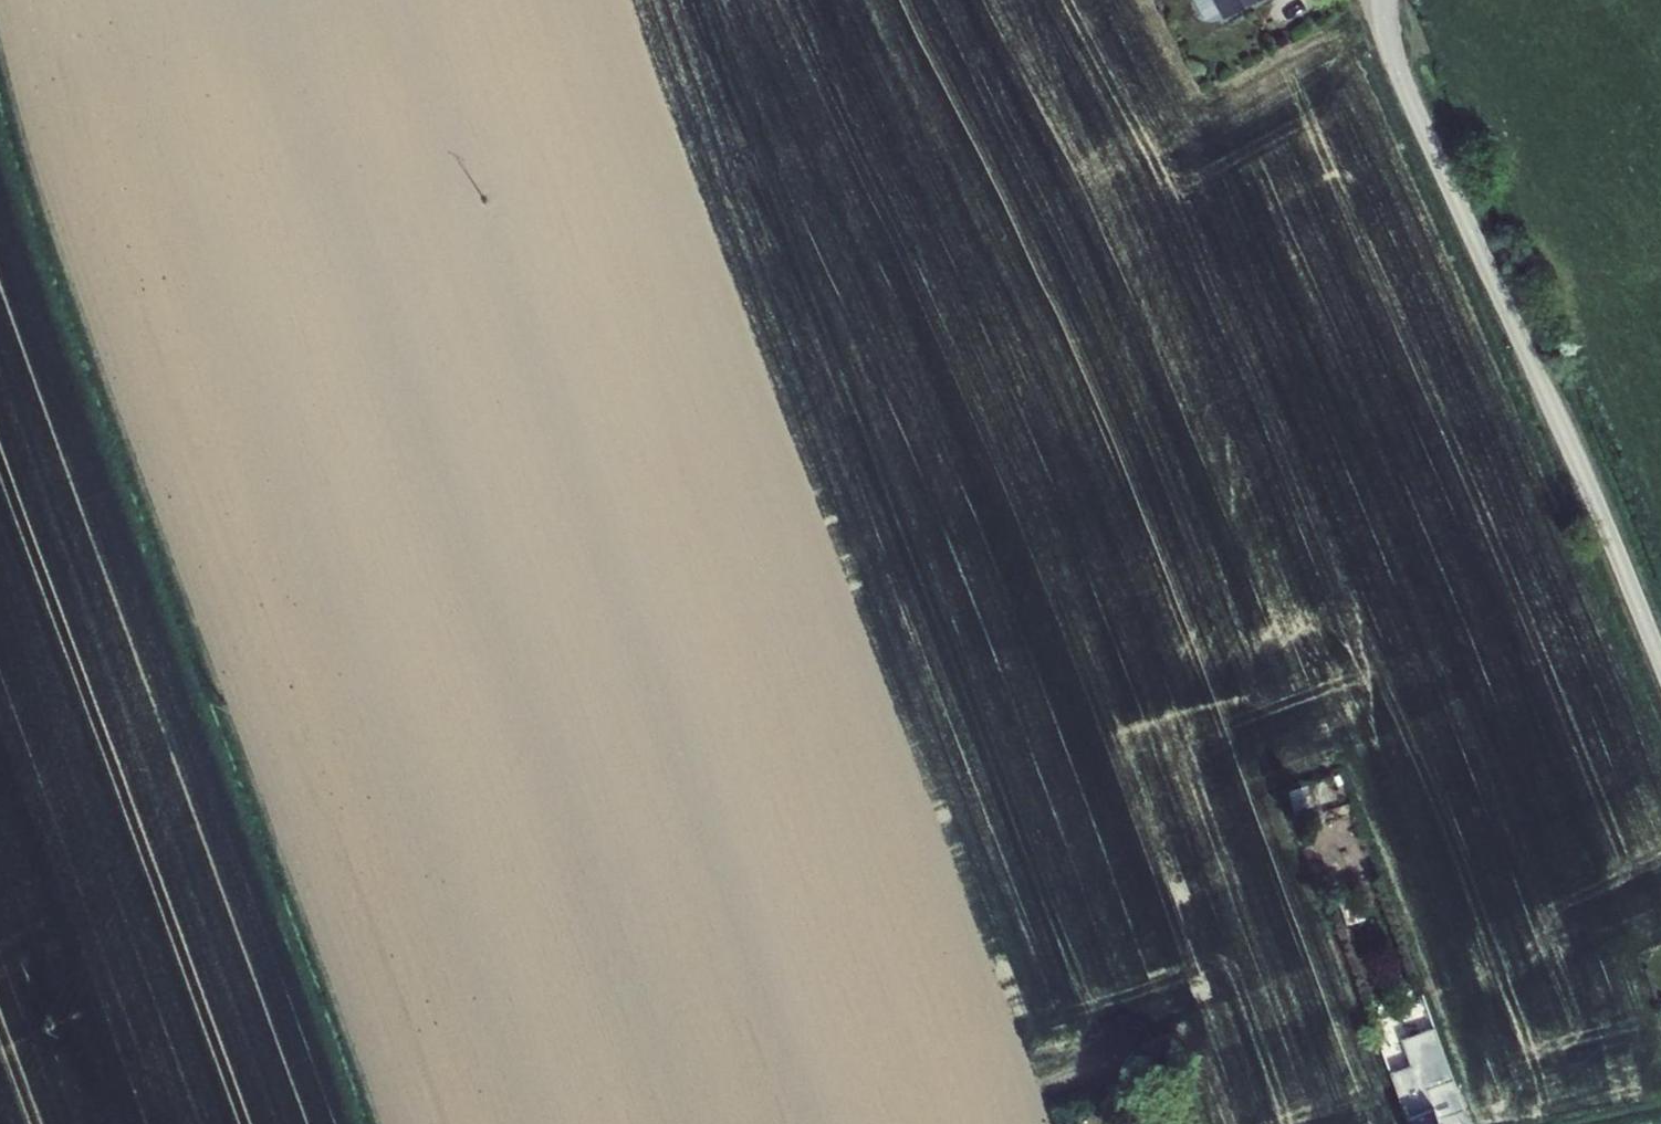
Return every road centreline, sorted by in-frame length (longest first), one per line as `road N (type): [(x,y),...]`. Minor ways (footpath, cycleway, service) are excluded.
road 1 (unclassified): [(1660,661),(1407,88),(1384,0)]

